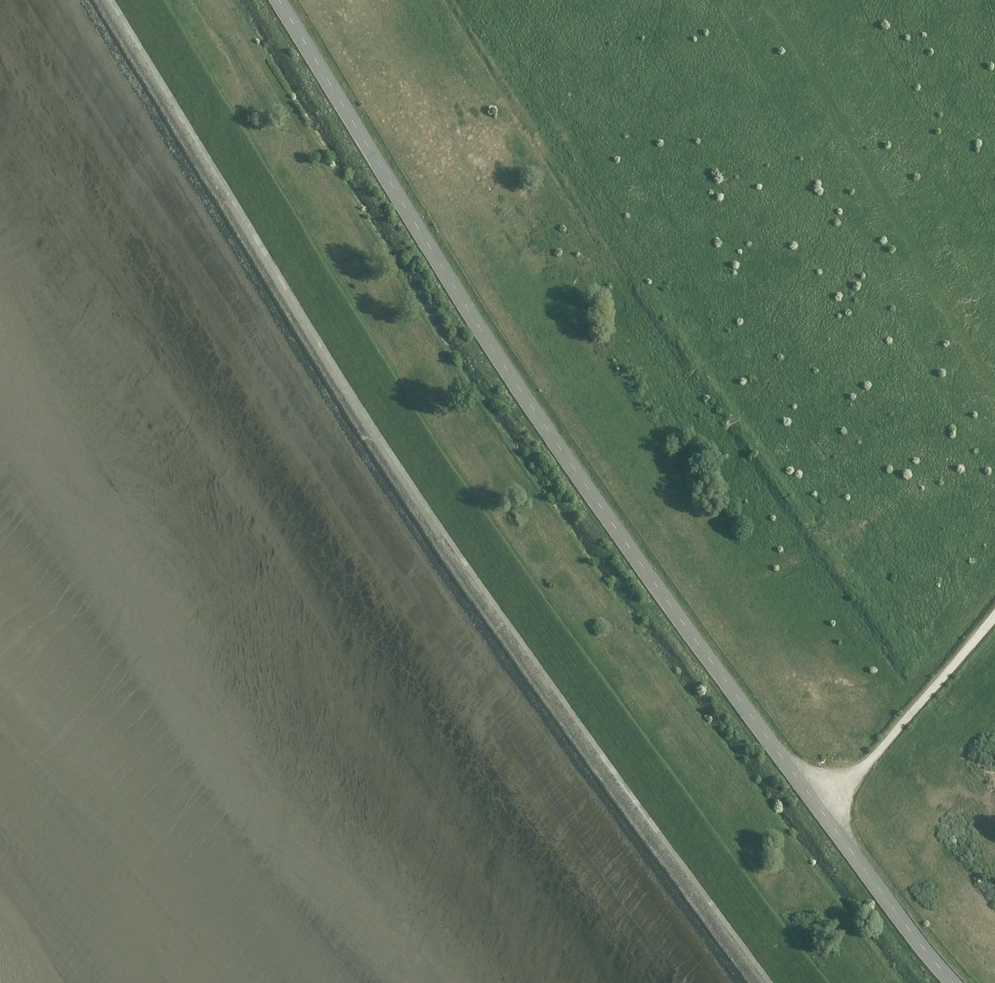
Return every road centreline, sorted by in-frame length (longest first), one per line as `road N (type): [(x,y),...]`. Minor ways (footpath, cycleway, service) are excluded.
road 1 (residential): [(278,0),(517,386),(948,982)]
road 2 (track): [(994,622),(828,824)]

